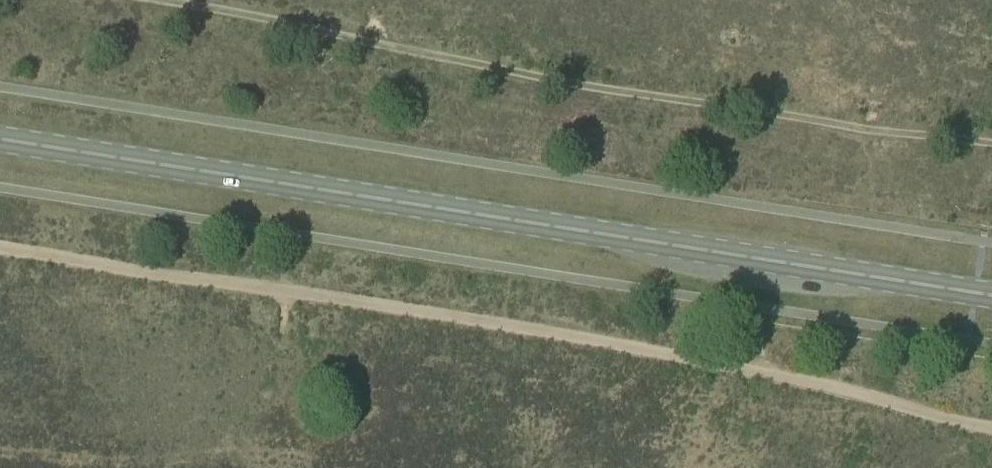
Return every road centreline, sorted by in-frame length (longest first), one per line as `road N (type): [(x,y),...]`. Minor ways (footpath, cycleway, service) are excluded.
road 1 (track): [(991,429),(675,353),(0,248)]
road 2 (primary): [(991,295),(0,139)]
road 3 (track): [(991,143),(553,78),(180,0)]

